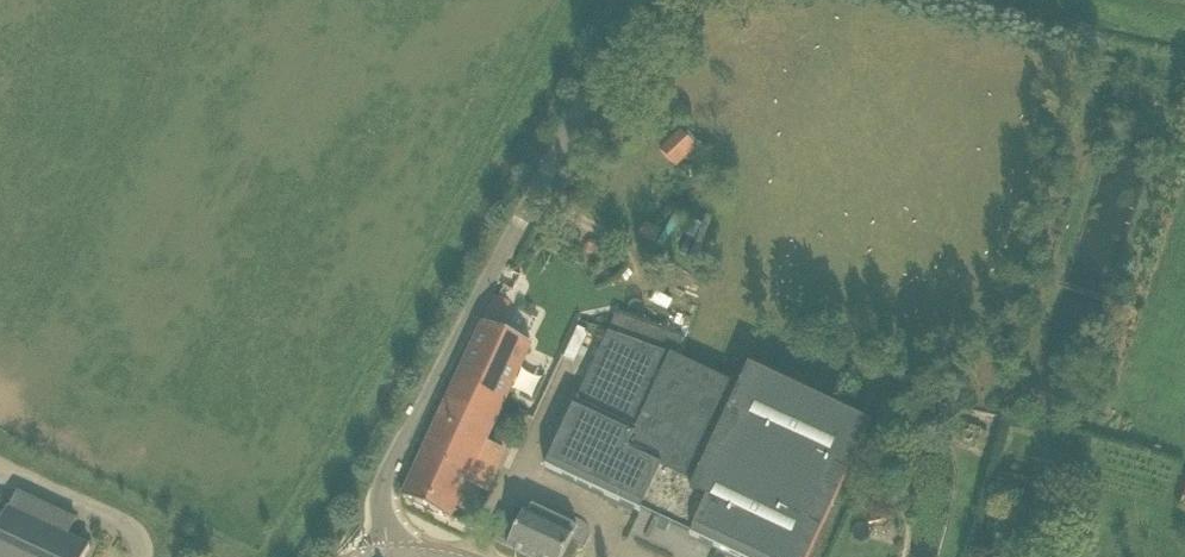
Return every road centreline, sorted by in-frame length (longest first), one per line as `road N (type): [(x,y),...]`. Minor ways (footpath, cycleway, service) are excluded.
road 1 (unclassified): [(385,555),(381,498),(406,435),(643,0)]

